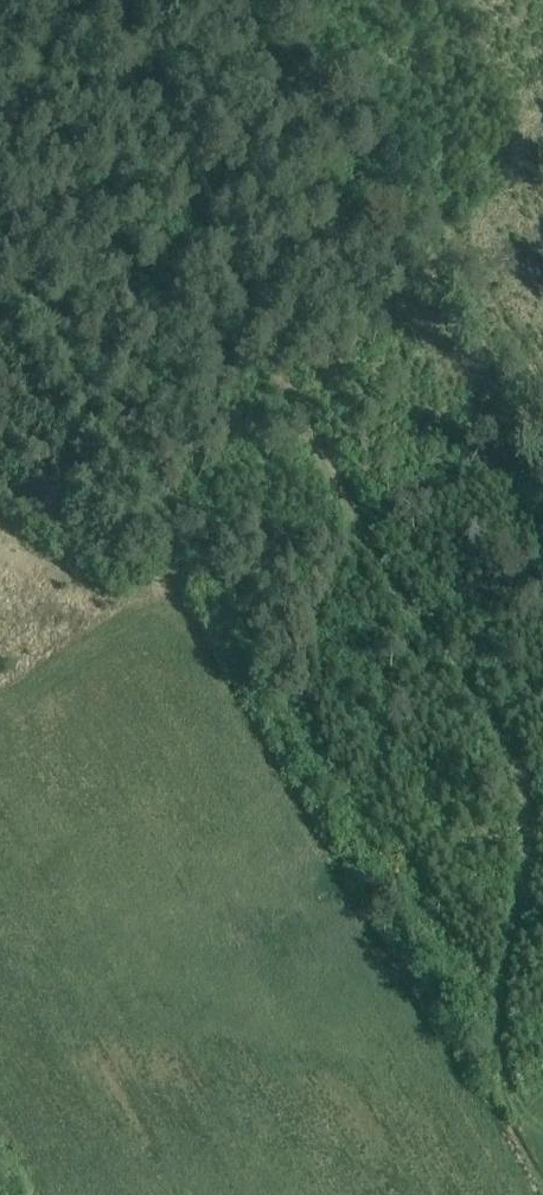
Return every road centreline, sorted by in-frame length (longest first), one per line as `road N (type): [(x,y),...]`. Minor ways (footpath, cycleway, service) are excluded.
road 1 (track): [(110,0),(301,431),(511,752),(533,827),(496,1017),(502,1083)]
road 2 (track): [(0,455),(146,548),(468,1079),(482,1092),(502,1083)]

